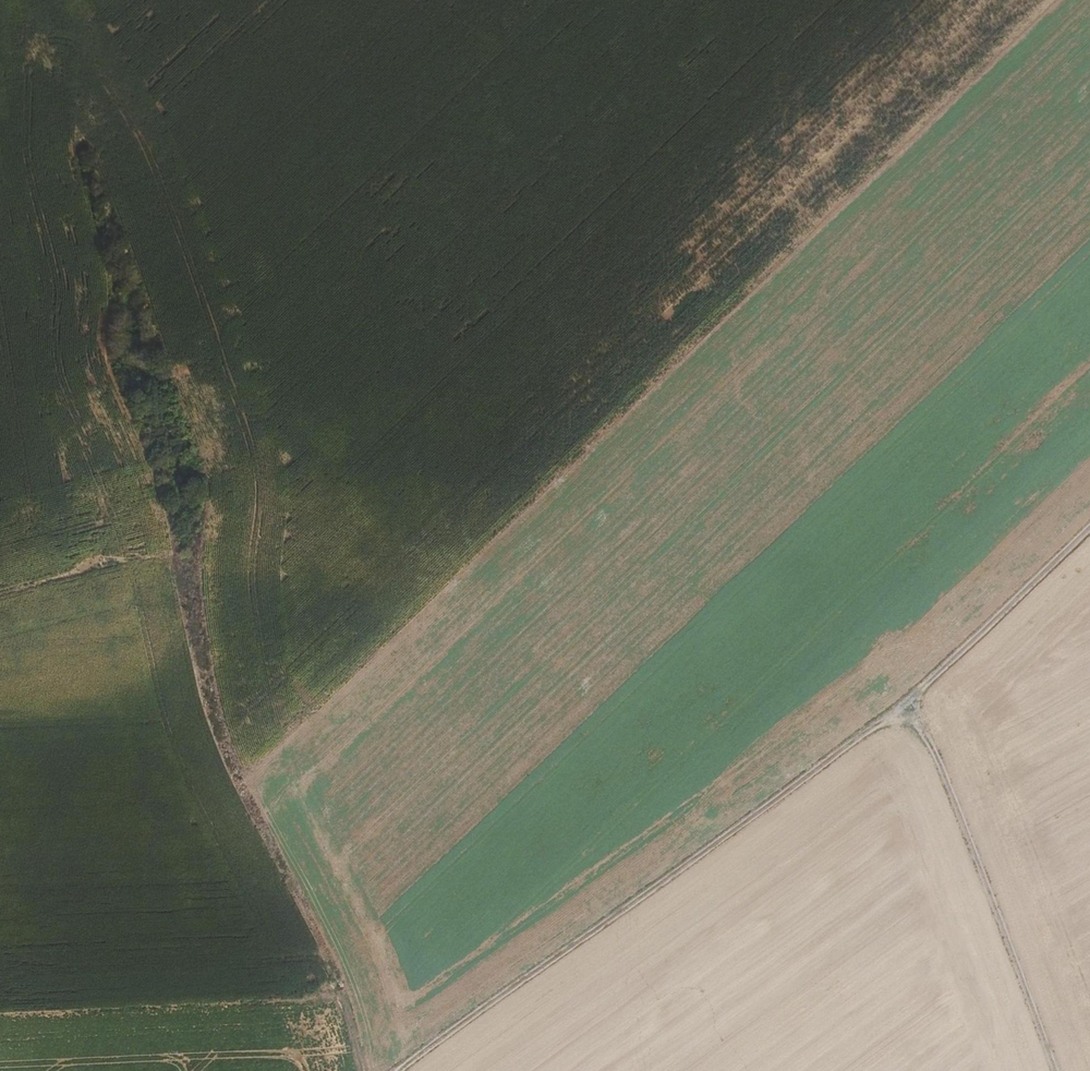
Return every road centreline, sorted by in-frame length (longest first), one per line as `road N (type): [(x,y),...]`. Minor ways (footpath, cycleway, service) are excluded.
road 1 (track): [(407,1070),(921,694),(1089,532)]
road 2 (track): [(1053,1070),(913,700)]

